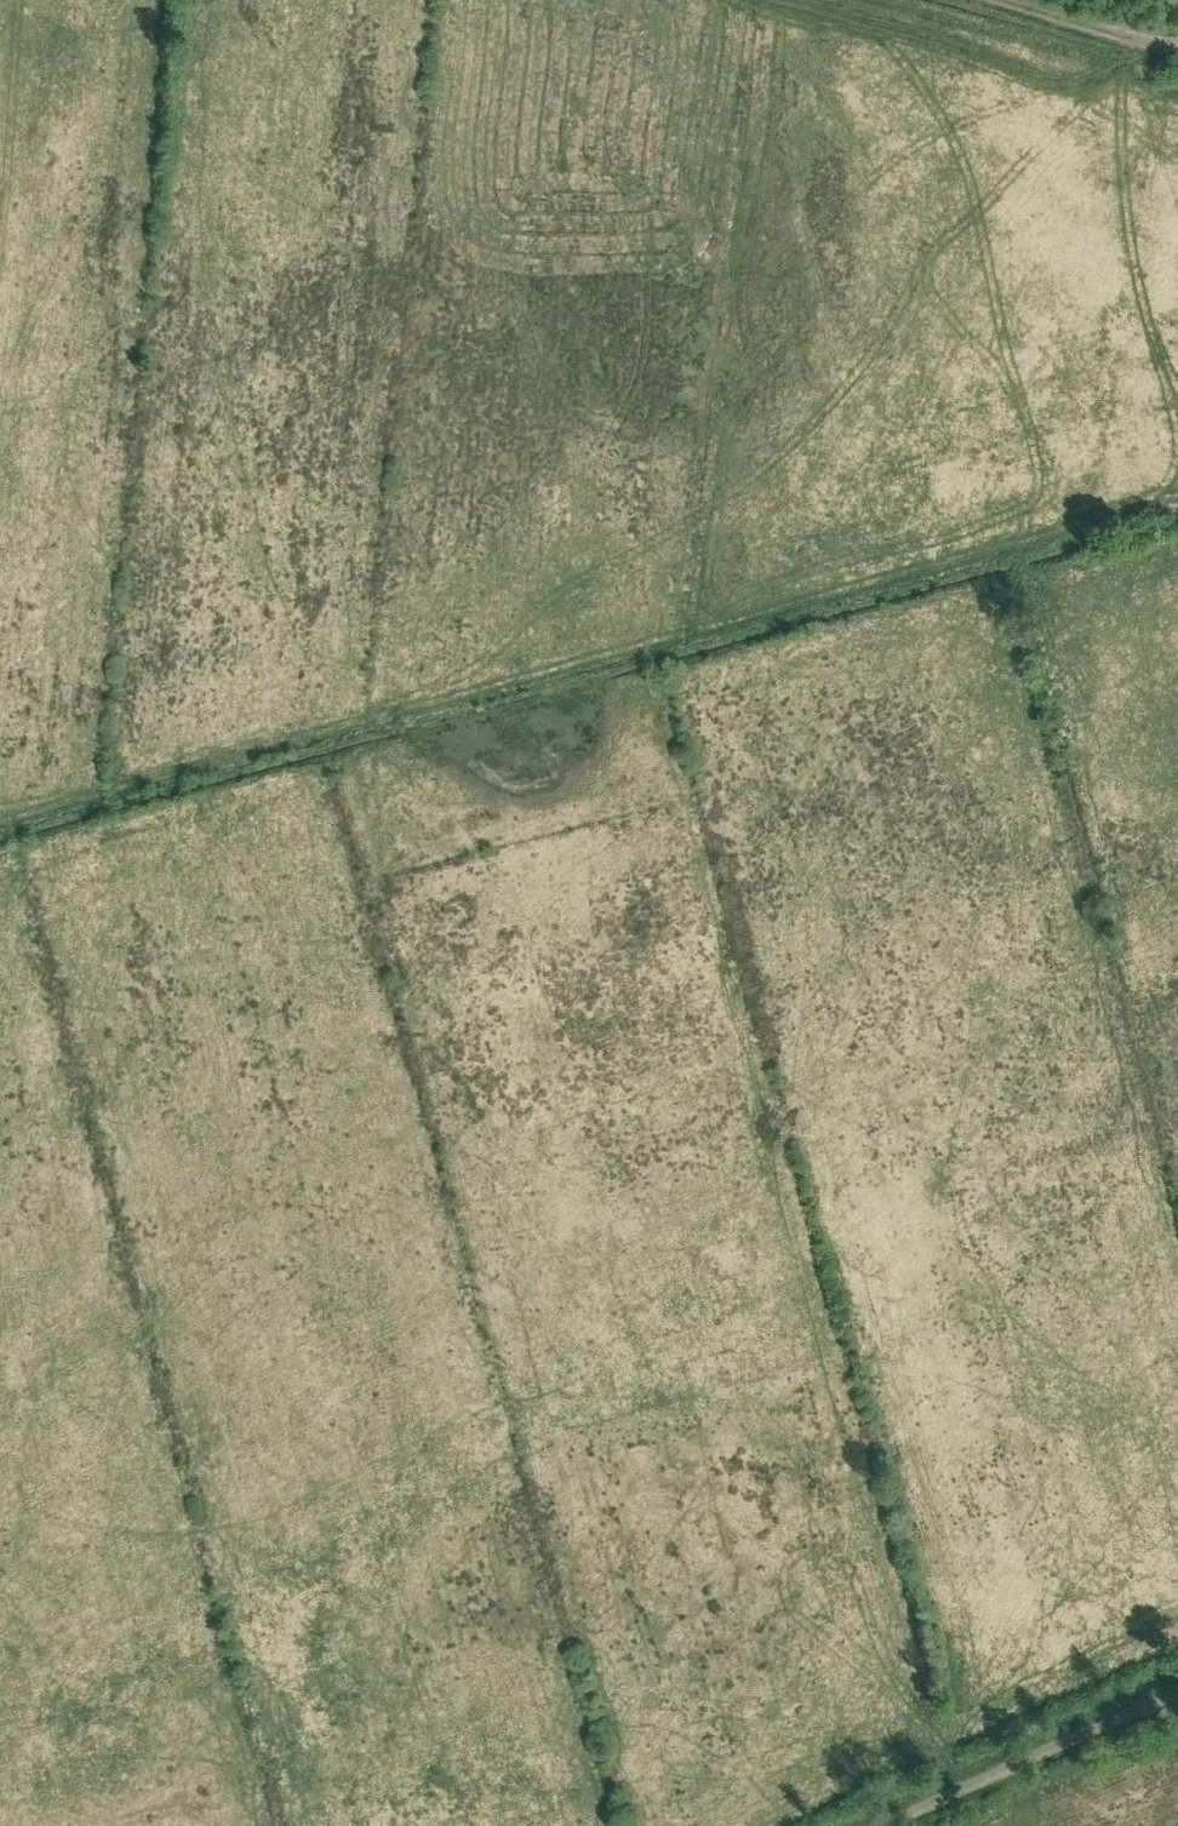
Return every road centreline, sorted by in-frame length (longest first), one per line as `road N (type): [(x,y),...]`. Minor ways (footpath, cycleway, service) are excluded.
road 1 (unclassified): [(1177,1693),(888,1825)]
road 2 (track): [(1016,0),(1177,45)]

